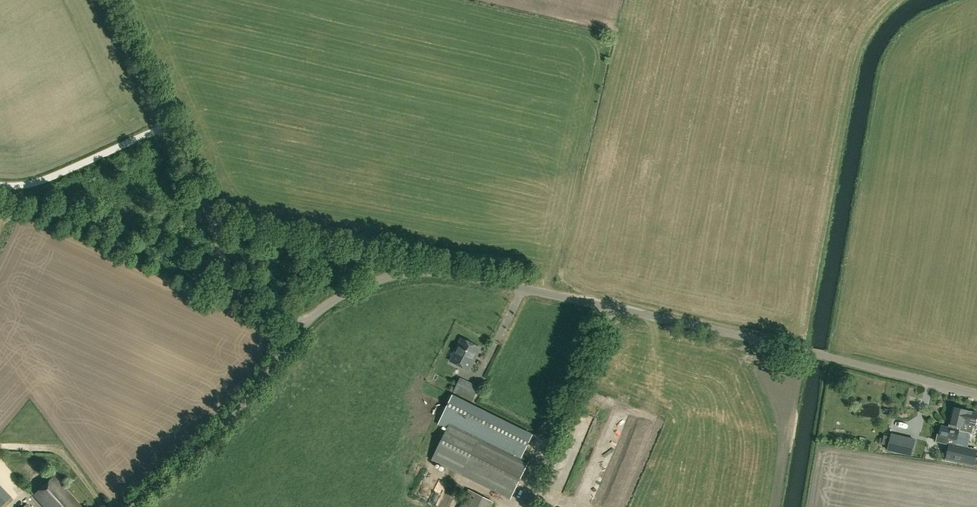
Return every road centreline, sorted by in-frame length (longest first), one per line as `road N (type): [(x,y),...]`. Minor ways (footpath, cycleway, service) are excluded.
road 1 (unclassified): [(976,393),(436,270),(383,278),(296,325)]
road 2 (unclassified): [(123,506),(239,404),(296,325)]
road 3 (unclassified): [(296,325),(232,288),(218,266),(169,124)]
road 4 (unclassified): [(169,124),(32,184),(0,182)]
road 5 (unclassified): [(169,124),(112,0)]

